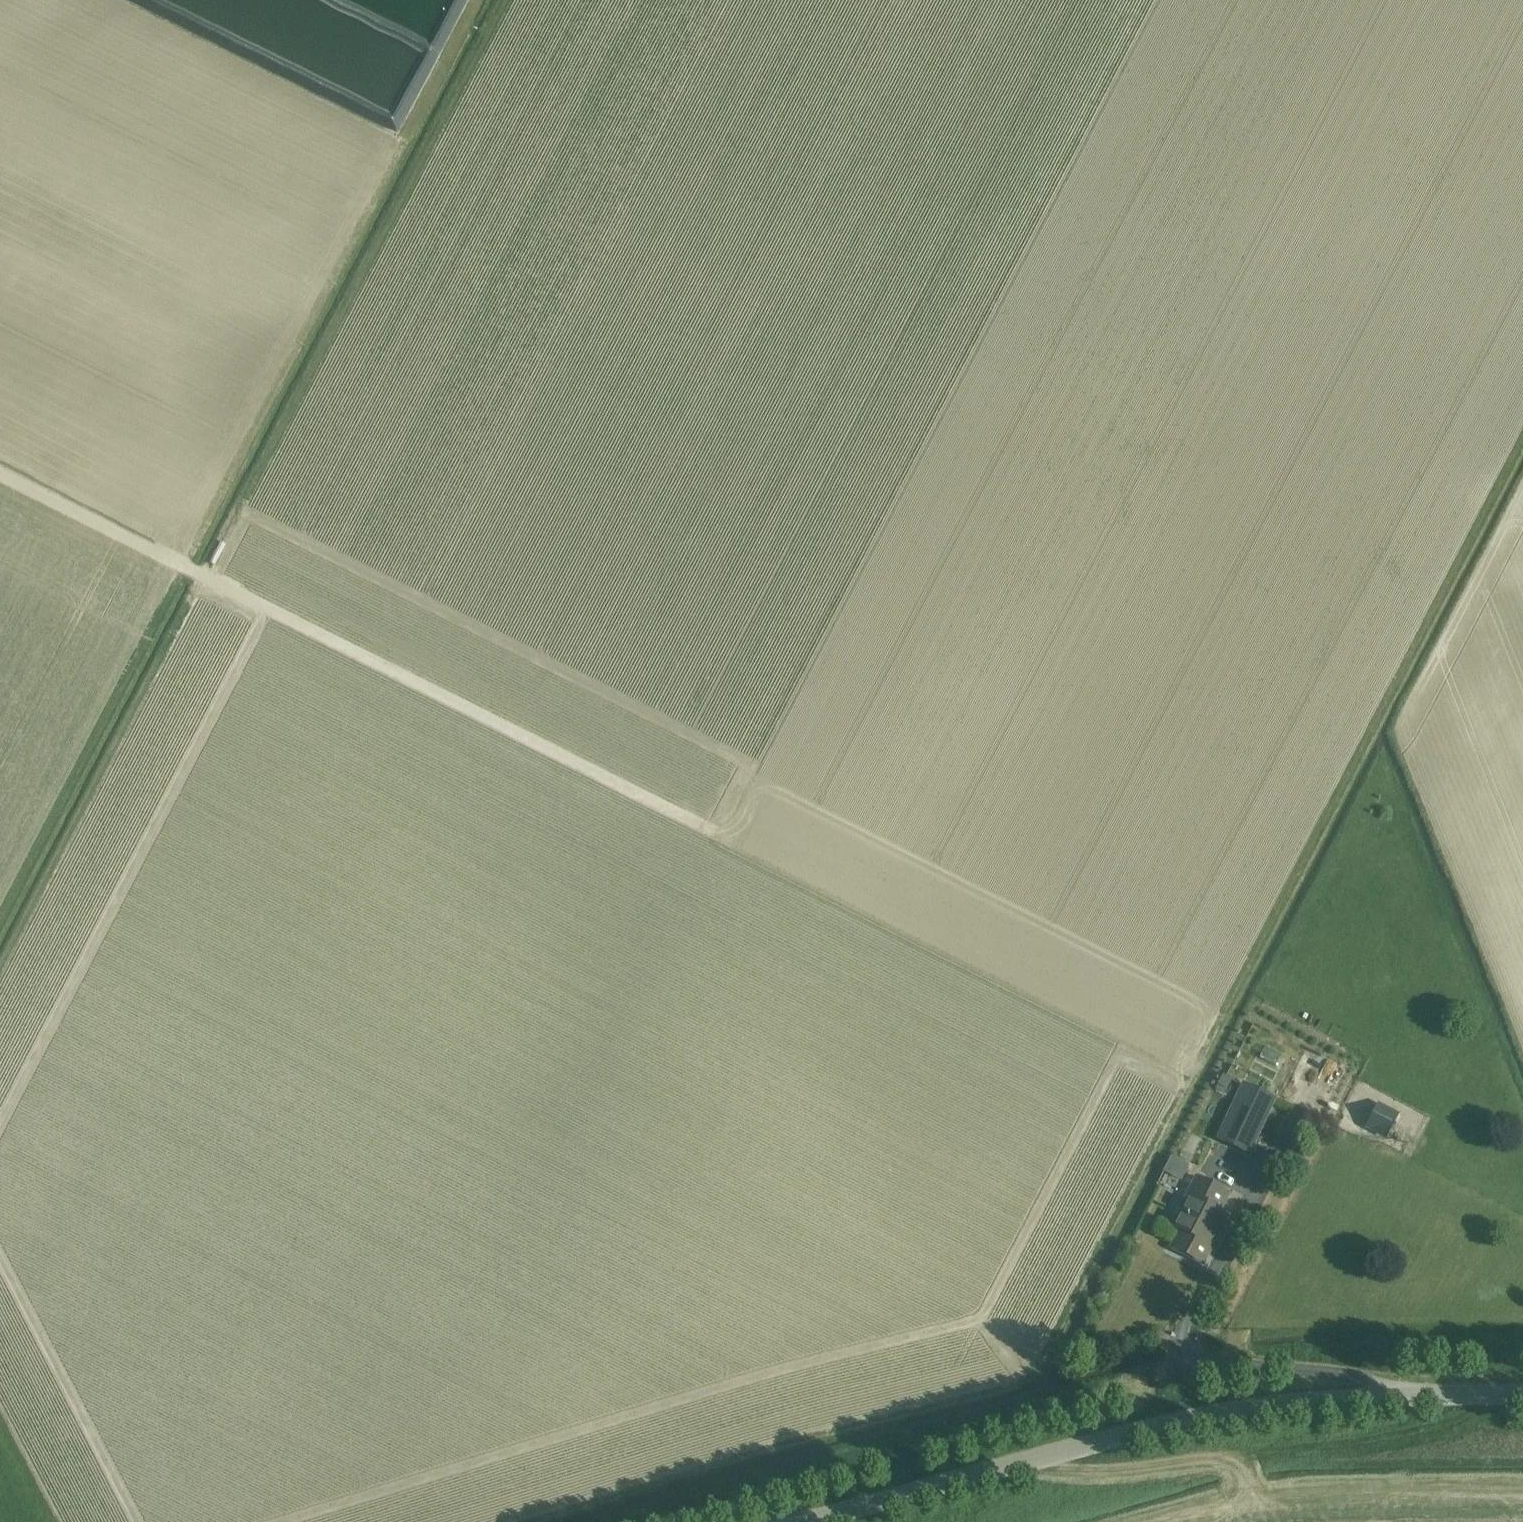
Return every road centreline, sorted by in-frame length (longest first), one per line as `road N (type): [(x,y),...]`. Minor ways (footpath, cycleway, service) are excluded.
road 1 (track): [(711,832),(0,472)]
road 2 (tertiary): [(811,1521),(1251,1409),(1522,1395)]
road 3 (track): [(1237,1464),(1402,1432),(1502,1395)]
road 4 (track): [(1056,1454),(1118,1467),(1218,1460),(1237,1464),(1250,1487)]

